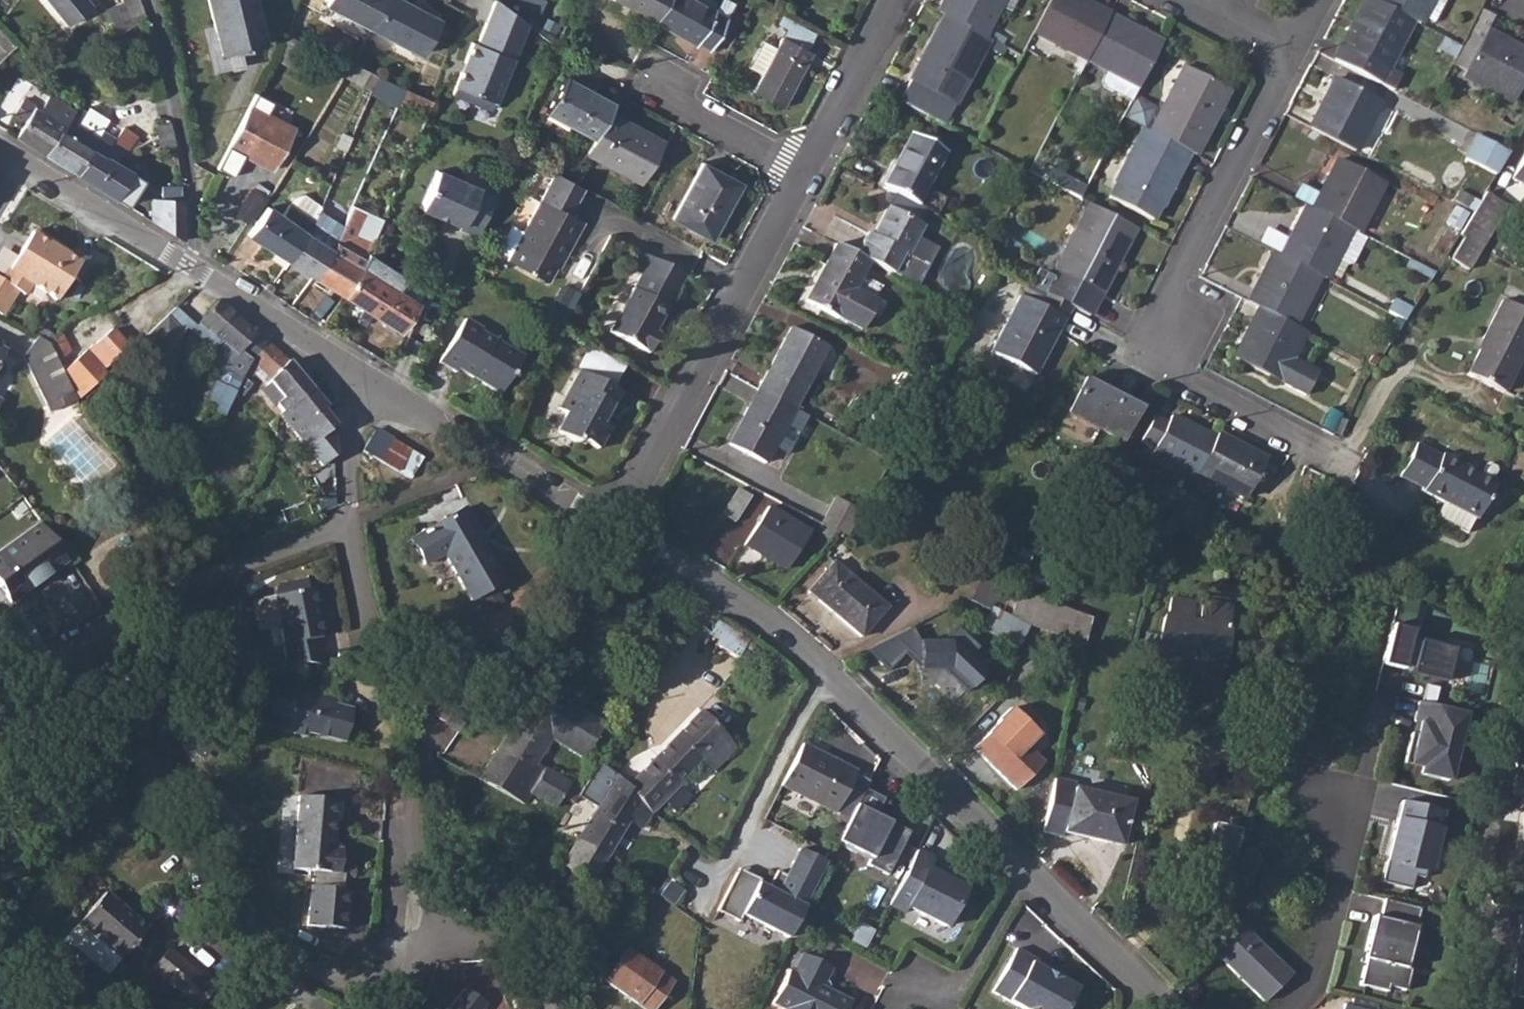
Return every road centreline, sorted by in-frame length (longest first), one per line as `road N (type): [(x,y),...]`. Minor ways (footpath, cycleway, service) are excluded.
road 1 (residential): [(616,523),(751,607),(1034,868),(1161,1008)]
road 2 (residential): [(1287,56),(1174,279),(1172,329),(1195,388),(1329,458)]
road 3 (residential): [(31,659),(114,710),(221,848),(238,904),(270,945),(314,977)]
road 4 (residential): [(351,518),(377,645),(418,715),(417,838),(433,912)]
road 5 (residential): [(808,170),(616,523)]
road 6 (residential): [(0,147),(340,361)]
road 7 (residential): [(351,518),(123,605),(31,659)]
road 8 (residential): [(340,361),(507,461)]
road 9 (residential): [(897,0),(808,170)]
road 10 (residential): [(507,461),(351,518)]
road 11 (residential): [(433,912),(524,958),(552,1008)]
road 12 (residential): [(340,361),(351,433),(351,518)]
road 13 (residential): [(808,170),(679,101)]
road 14 (residential): [(507,461),(616,523)]

